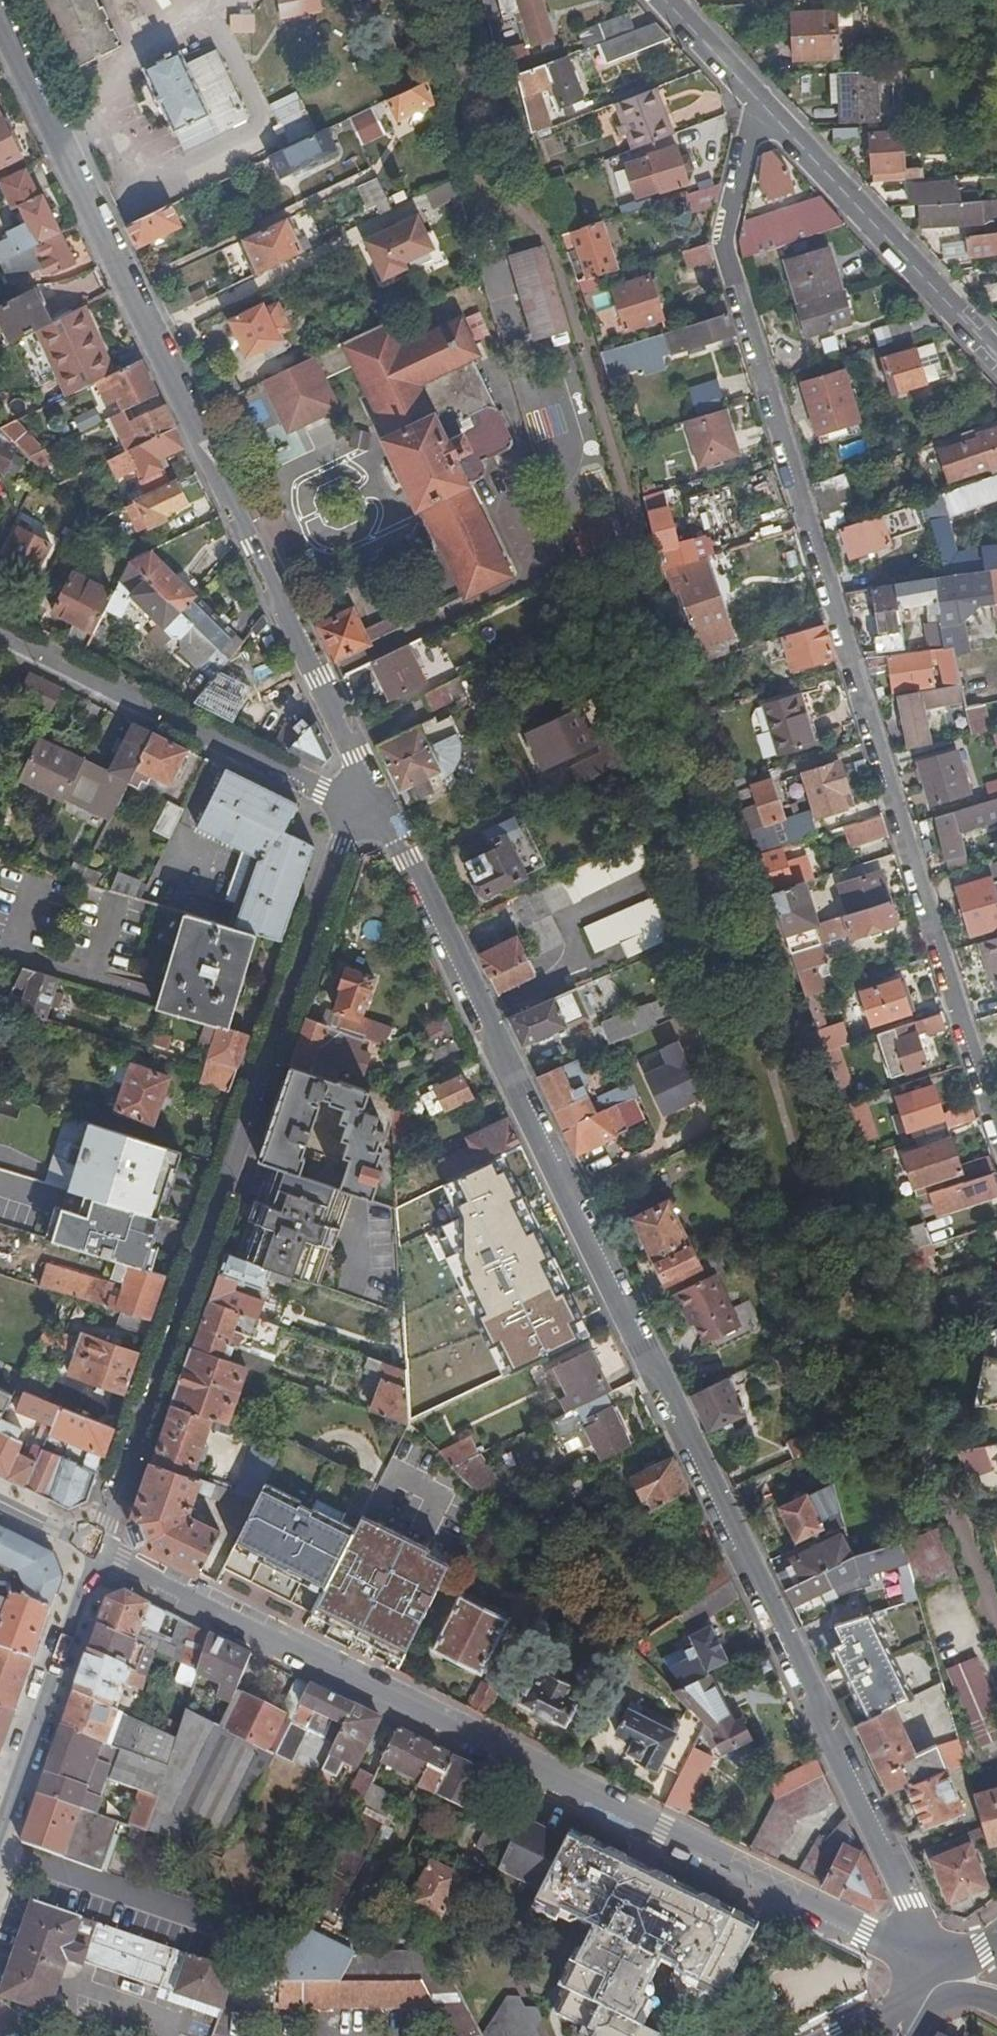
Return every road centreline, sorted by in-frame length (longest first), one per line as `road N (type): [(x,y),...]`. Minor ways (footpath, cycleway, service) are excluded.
road 1 (residential): [(935,1981),(909,1900),(406,860),(377,814)]
road 2 (residential): [(751,92),(720,238),(996,1126)]
road 3 (secondary): [(935,1981),(867,1934),(100,1552)]
road 4 (residential): [(0,8),(377,814)]
road 5 (residential): [(377,814),(350,827),(100,1552)]
road 6 (residential): [(377,814),(0,631)]
road 7 (residential): [(751,92),(996,376)]
road 8 (residential): [(100,1552),(0,1831)]
road 9 (residential): [(663,0),(751,92)]
road 10 (tertiary): [(935,1981),(827,2035)]

